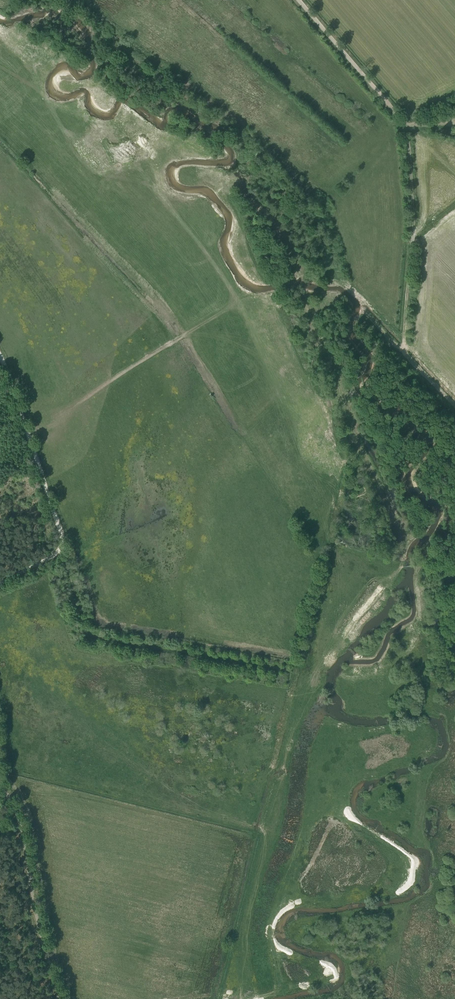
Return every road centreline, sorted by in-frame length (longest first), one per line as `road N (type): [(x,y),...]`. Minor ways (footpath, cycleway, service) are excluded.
road 1 (track): [(291,670),(88,635),(59,550)]
road 2 (track): [(409,128),(405,346),(454,401)]
road 3 (unclassified): [(59,998),(19,819),(0,779)]
road 4 (track): [(296,0),(398,123),(409,128),(454,108)]
road 5 (track): [(0,354),(61,532),(59,550)]

